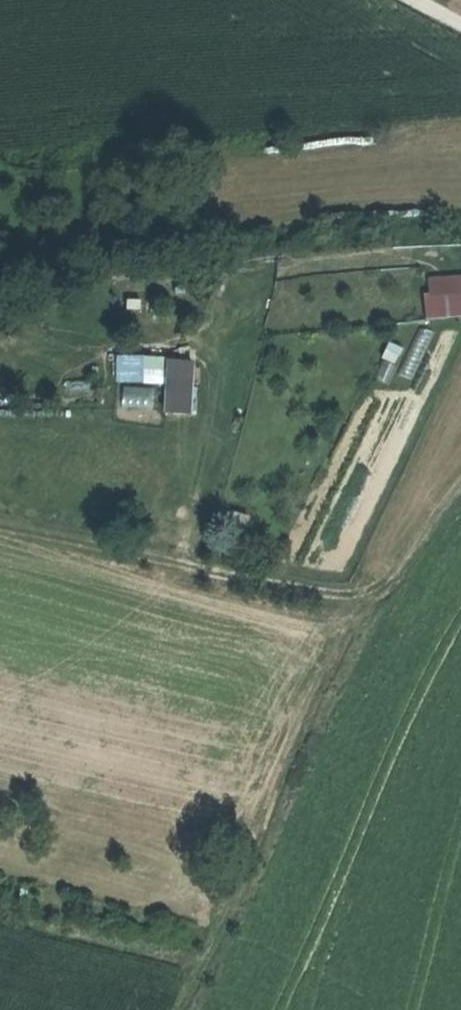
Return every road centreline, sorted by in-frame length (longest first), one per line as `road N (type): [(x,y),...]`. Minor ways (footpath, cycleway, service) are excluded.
road 1 (track): [(460,476),(391,575),(347,596),(0,529)]
road 2 (track): [(391,575),(353,645),(196,1009)]

